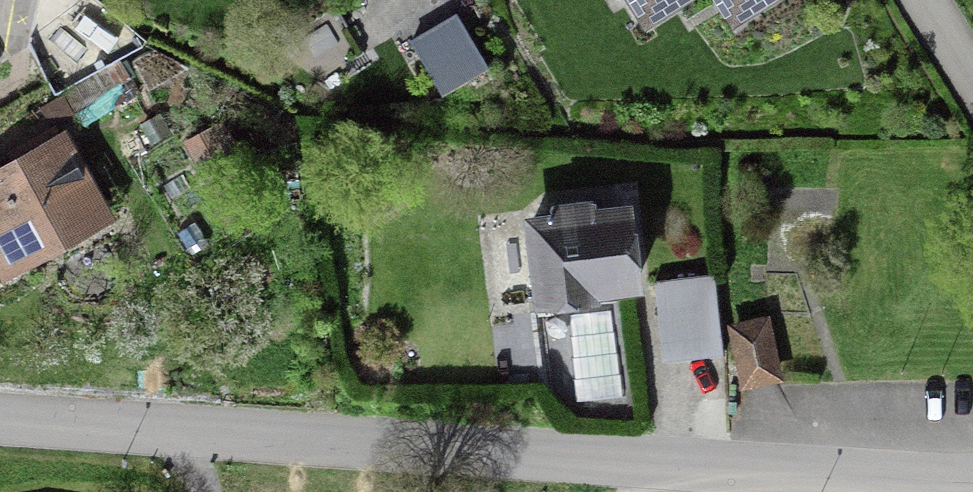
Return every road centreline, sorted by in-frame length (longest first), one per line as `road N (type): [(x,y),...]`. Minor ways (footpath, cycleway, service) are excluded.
road 1 (residential): [(972,479),(0,422)]

